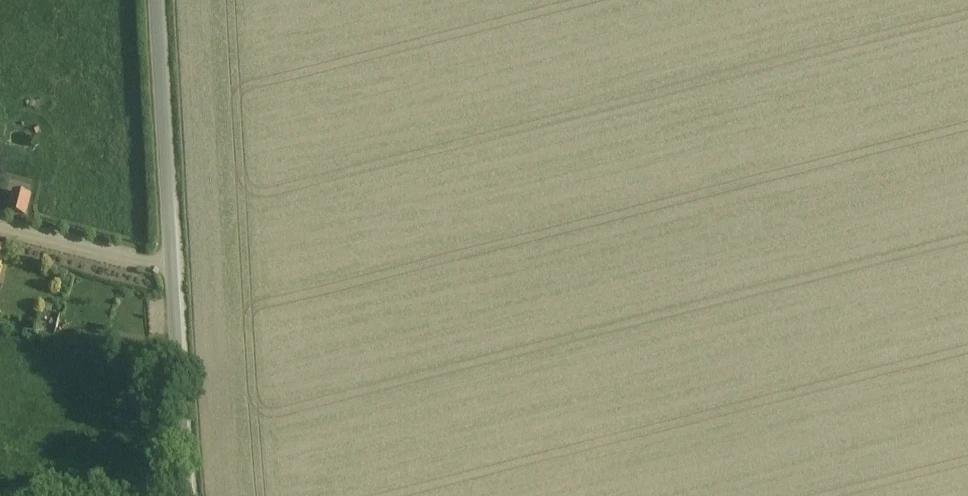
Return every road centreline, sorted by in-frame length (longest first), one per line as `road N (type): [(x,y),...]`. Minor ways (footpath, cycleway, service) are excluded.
road 1 (unclassified): [(186,495),(156,0)]

